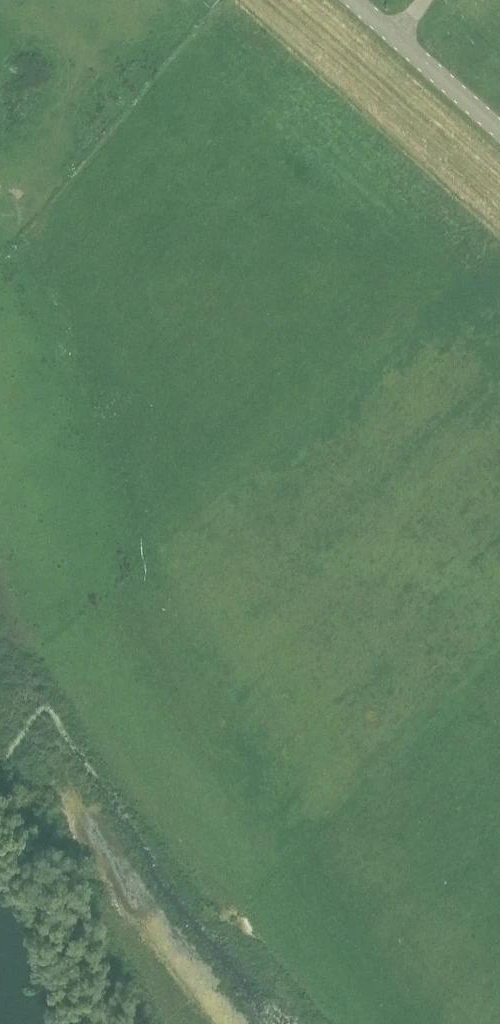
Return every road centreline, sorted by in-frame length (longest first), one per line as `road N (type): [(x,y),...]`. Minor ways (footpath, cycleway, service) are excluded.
road 1 (unclassified): [(499,127),(357,0)]

